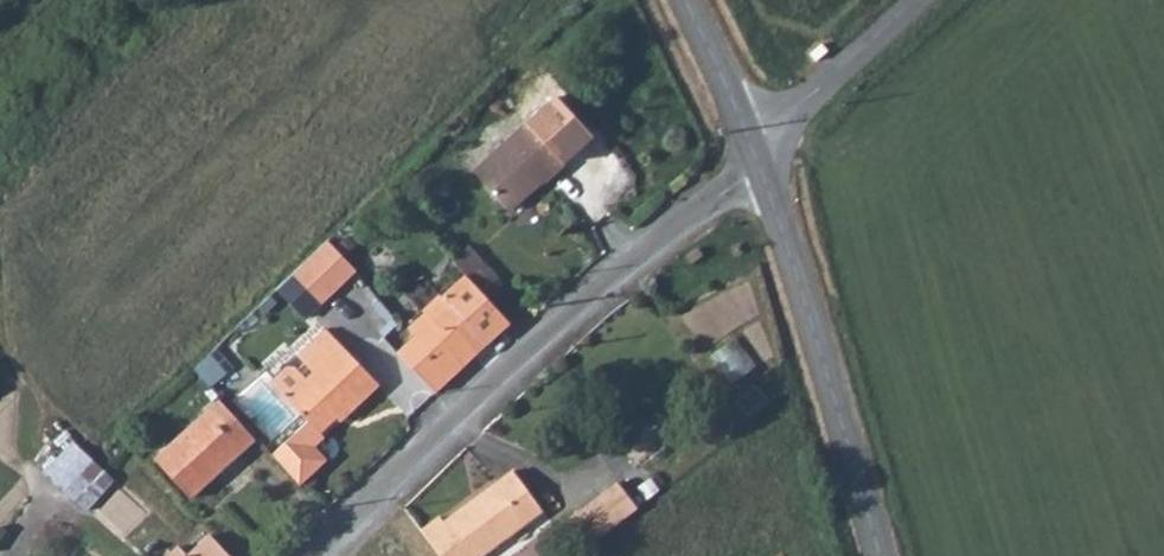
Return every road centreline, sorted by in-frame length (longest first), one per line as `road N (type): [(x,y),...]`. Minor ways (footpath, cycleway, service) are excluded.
road 1 (unclassified): [(761,170),(698,211),(588,304),(326,555)]
road 2 (tertiary): [(880,555),(761,170)]
road 3 (unclassified): [(915,0),(747,142)]
road 4 (tertiary): [(747,142),(682,0)]

